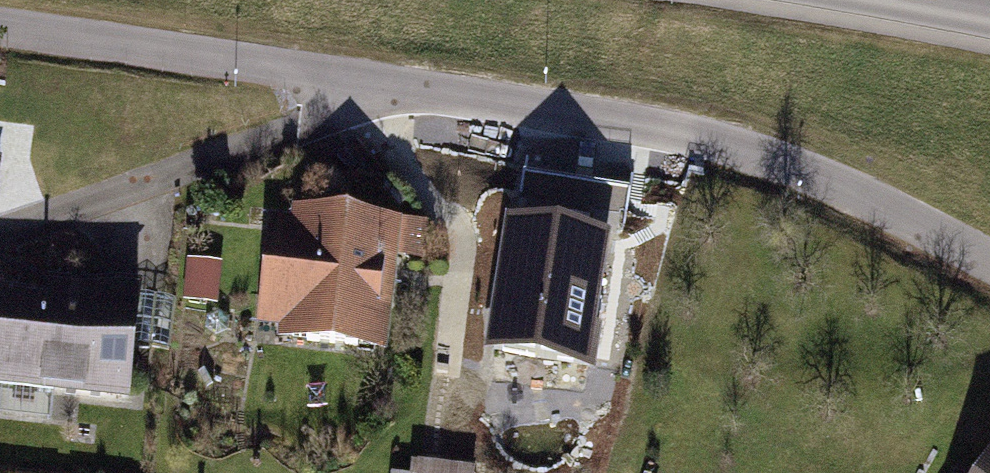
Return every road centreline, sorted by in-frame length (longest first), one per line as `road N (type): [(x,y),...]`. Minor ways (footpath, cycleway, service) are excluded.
road 1 (residential): [(0,25),(365,81),(734,150),(989,259)]
road 2 (track): [(365,81),(304,131),(0,225)]

